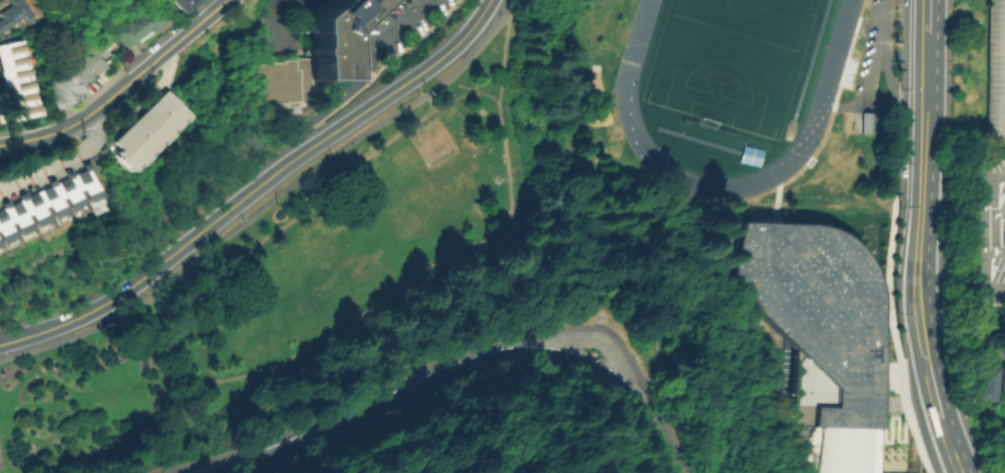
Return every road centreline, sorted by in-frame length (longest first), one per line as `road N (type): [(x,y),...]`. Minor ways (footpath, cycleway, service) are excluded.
road 1 (secondary): [(295,159),(124,292),(0,341)]
road 2 (secondary): [(207,472),(510,353)]
road 3 (tertiary): [(226,0),(85,117),(0,145)]
road 4 (secondary): [(490,0),(447,53),(307,151)]
road 5 (secondary): [(510,353),(576,362),(621,388),(673,472)]
road 6 (primary): [(925,346),(920,139)]

